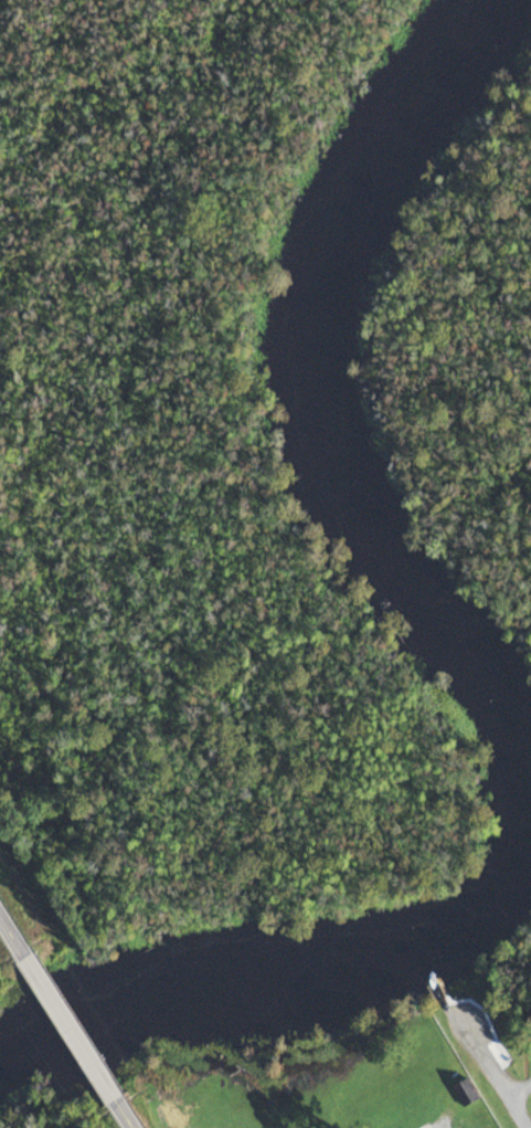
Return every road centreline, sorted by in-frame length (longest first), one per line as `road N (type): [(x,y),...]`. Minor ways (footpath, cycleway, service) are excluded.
road 1 (primary): [(114,1100),(23,958)]

